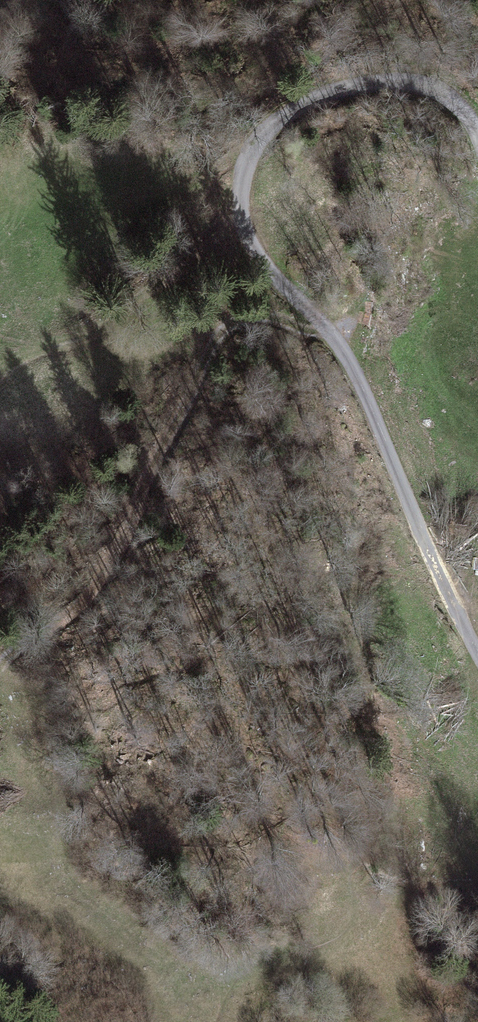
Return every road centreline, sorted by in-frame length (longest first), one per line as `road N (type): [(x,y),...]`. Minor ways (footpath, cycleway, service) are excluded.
road 1 (unclassified): [(477,650),(360,381),(328,330),(250,242),(241,191),(273,119),(337,86),(405,80),(433,89),(477,133)]
road 2 (track): [(0,659),(80,603),(215,341),(237,321),(260,318),(328,330)]
road 3 (track): [(0,375),(101,330),(241,191)]

